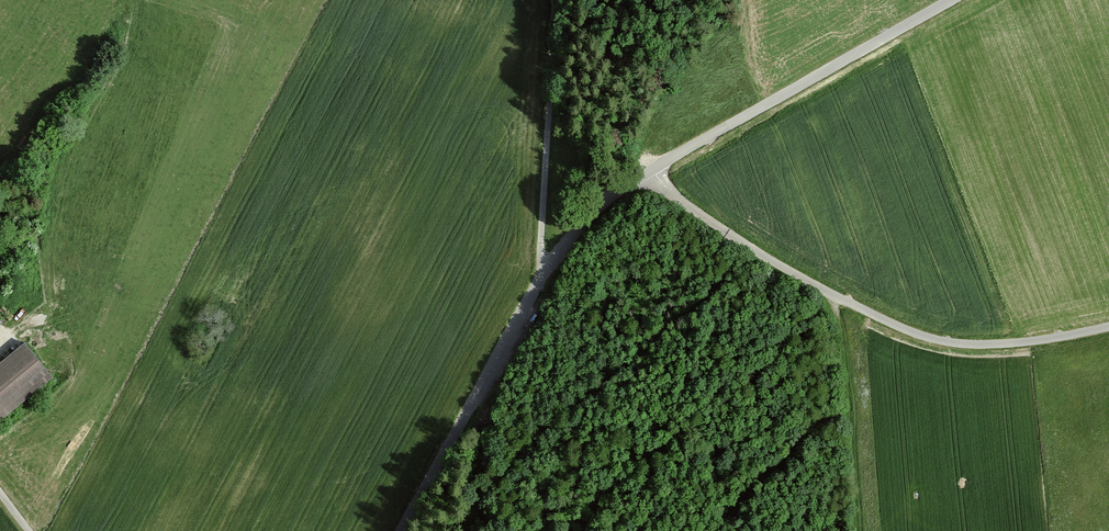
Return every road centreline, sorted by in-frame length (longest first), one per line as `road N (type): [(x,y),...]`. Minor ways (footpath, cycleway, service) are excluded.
road 1 (unclassified): [(951,0),(597,206),(545,272),(402,530)]
road 2 (track): [(652,170),(684,204),(761,254),(922,335),(1003,343),(1108,326)]
road 3 (track): [(545,272),(556,0)]
road 4 (track): [(833,294),(857,530)]

